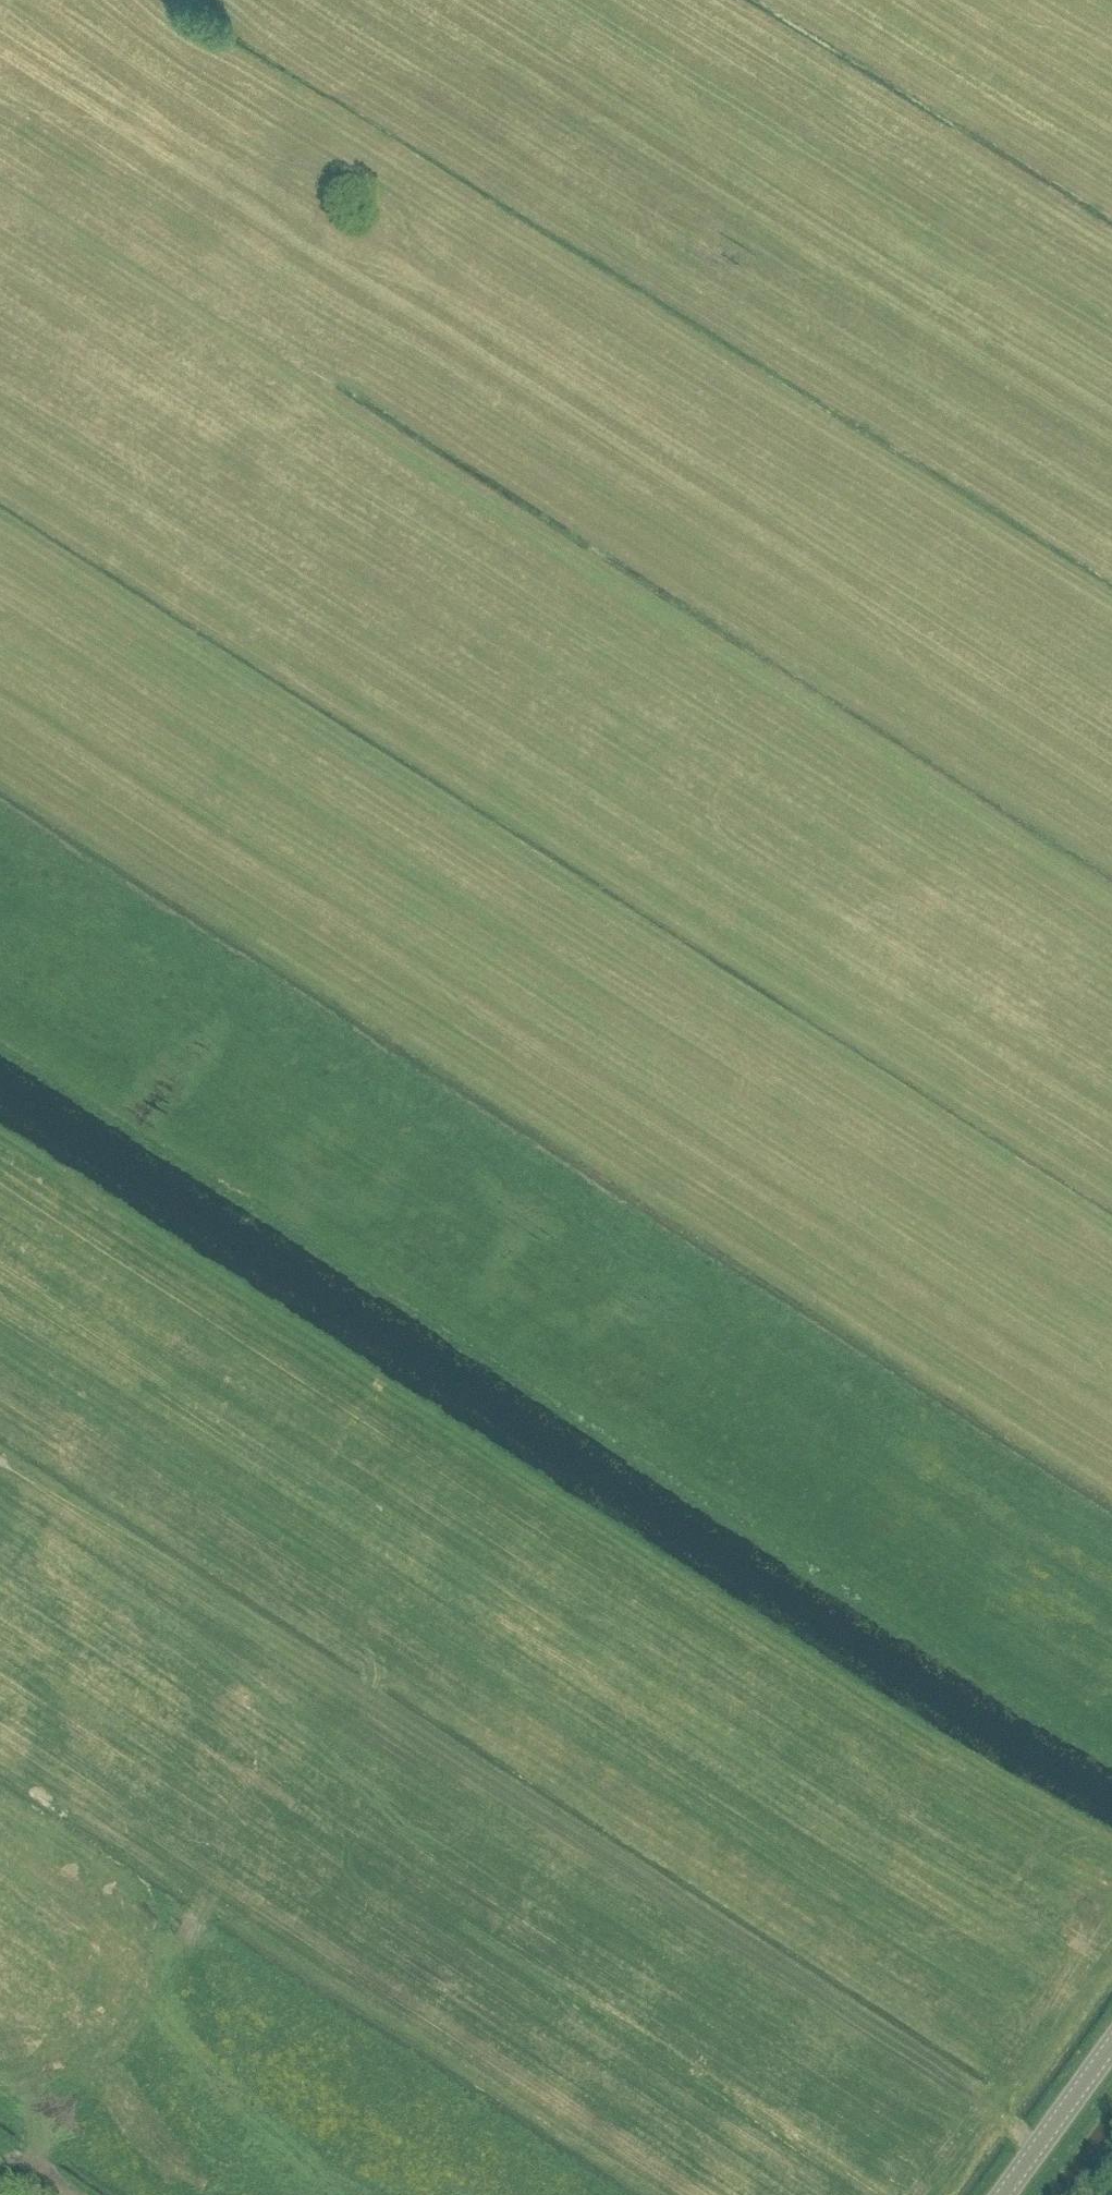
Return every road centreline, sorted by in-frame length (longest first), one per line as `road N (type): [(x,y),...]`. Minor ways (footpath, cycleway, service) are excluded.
road 1 (tertiary): [(1003,2194),(1111,2044)]

